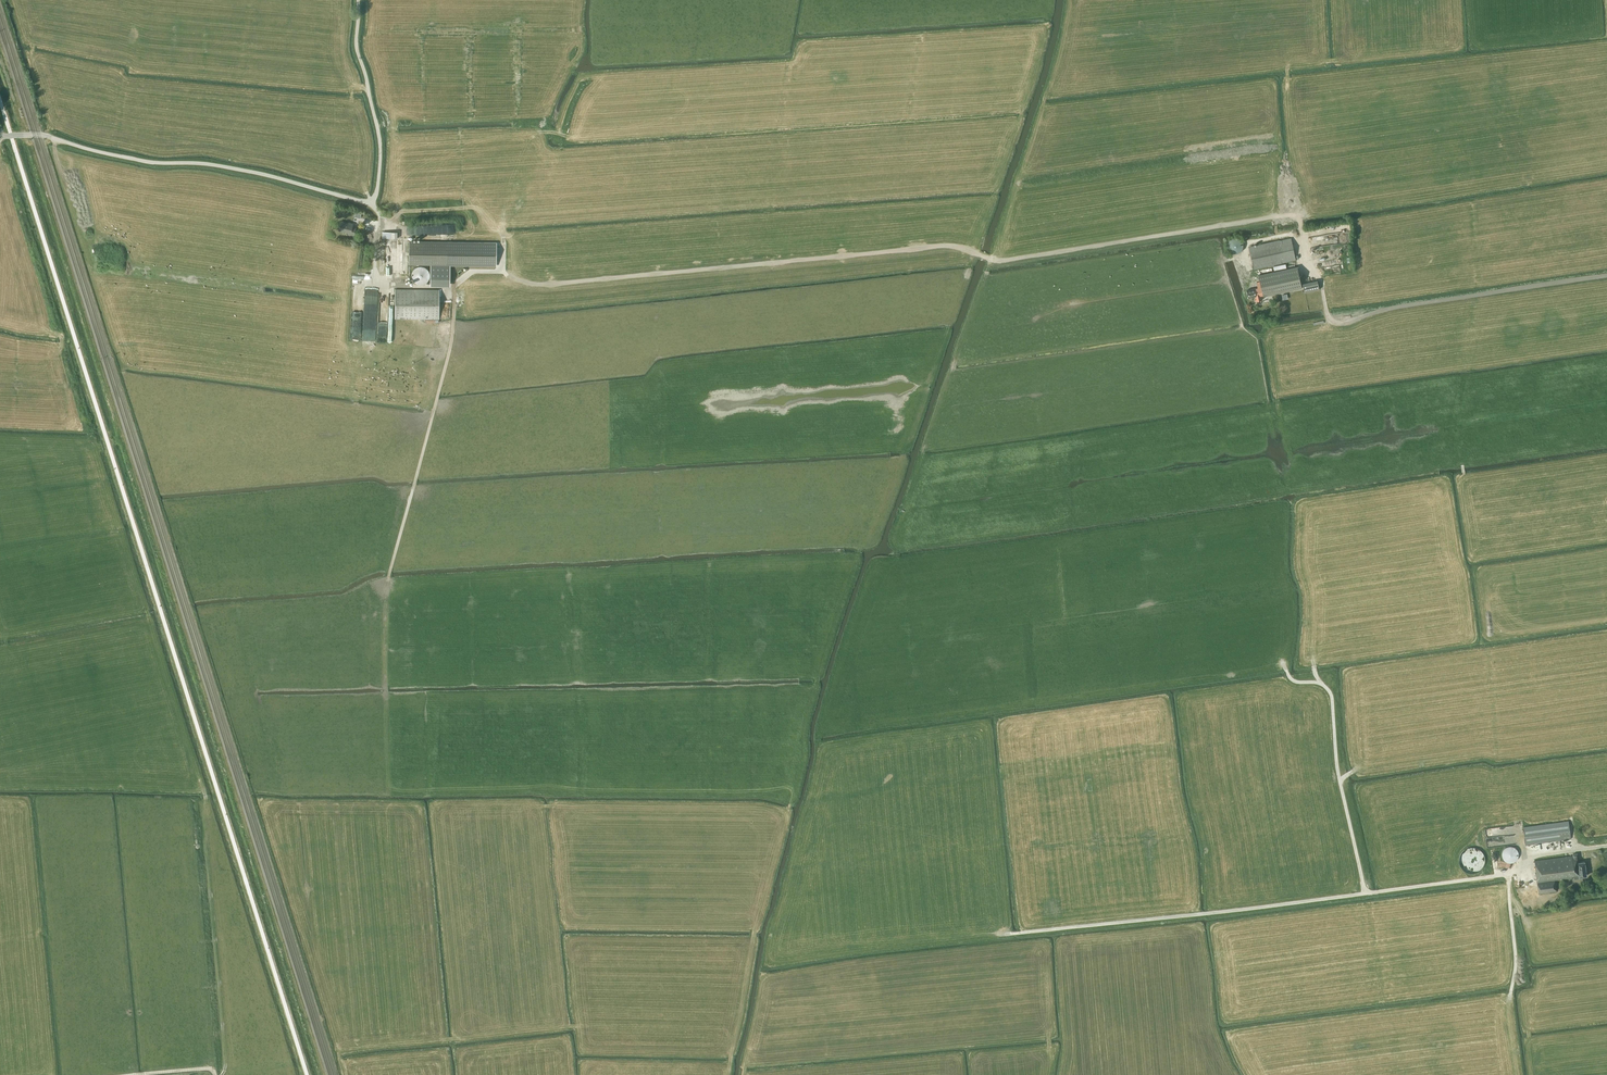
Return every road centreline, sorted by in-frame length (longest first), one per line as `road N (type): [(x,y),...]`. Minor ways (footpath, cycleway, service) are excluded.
road 1 (unclassified): [(0,136),(44,136),(149,163),(236,168),(369,201),(380,151),(356,46),(358,0)]
road 2 (track): [(1324,320),(1606,277)]

